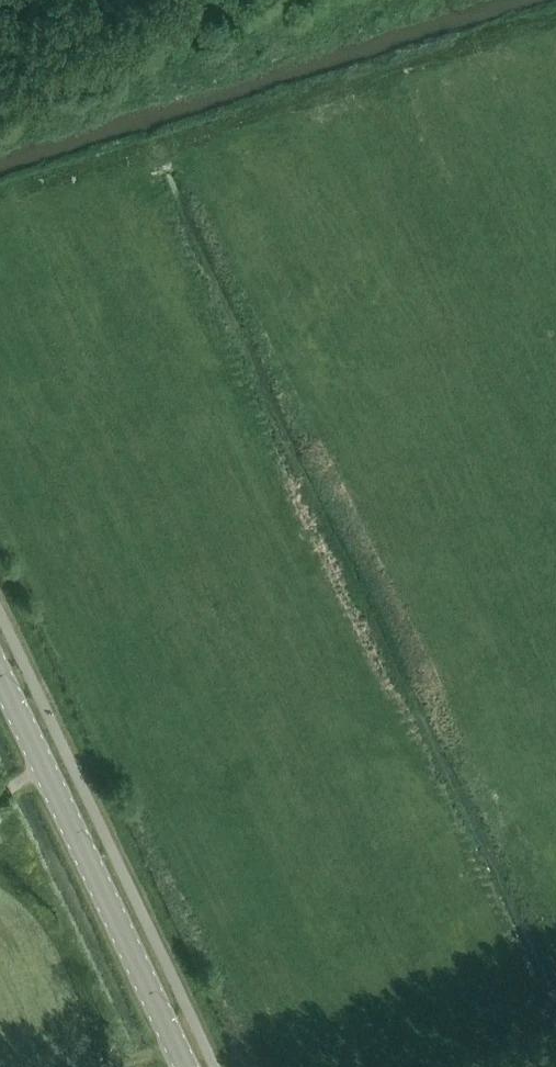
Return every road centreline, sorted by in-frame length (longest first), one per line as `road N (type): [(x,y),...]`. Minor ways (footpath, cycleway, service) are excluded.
road 1 (tertiary): [(186,1066),(0,676)]

